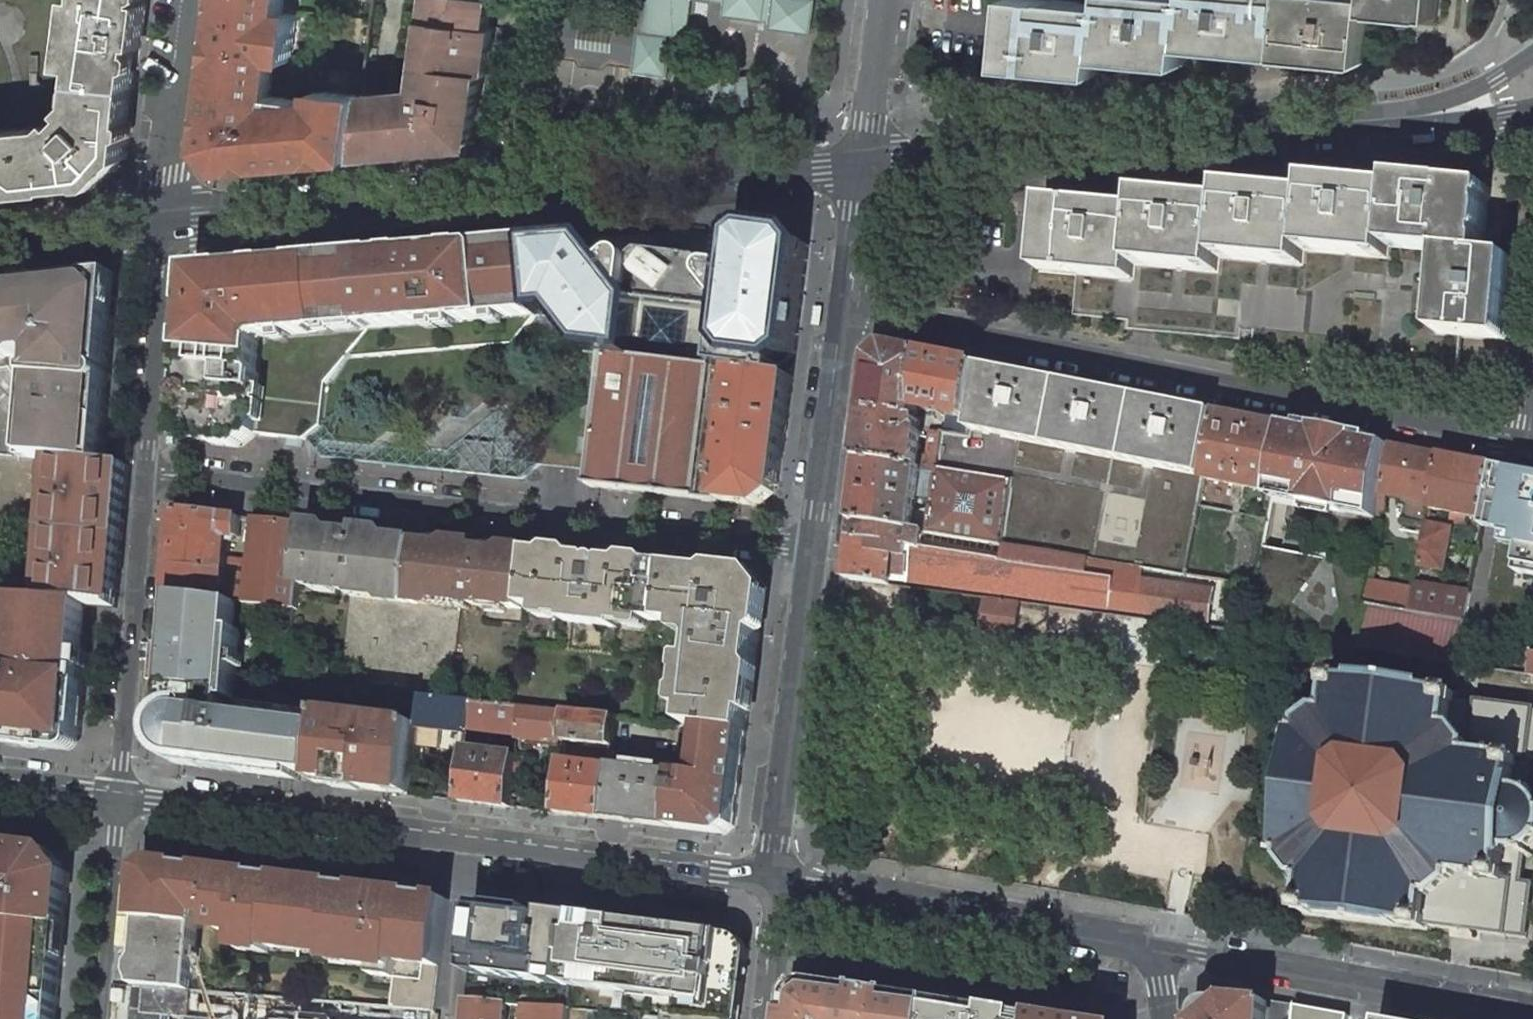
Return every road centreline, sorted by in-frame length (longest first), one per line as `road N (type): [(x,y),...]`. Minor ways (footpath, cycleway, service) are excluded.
road 1 (tertiary): [(163,221),(864,166)]
road 2 (residential): [(1527,444),(844,313)]
road 3 (residential): [(811,547),(145,475)]
road 4 (residential): [(123,797),(766,879)]
road 5 (tertiary): [(864,166),(1392,118)]
road 6 (residential): [(766,879),(1153,948)]
road 7 (residential): [(1153,948),(1532,1013)]
road 8 (residential): [(766,879),(811,547)]
road 9 (residential): [(145,475),(123,797)]
road 10 (residential): [(163,221),(145,475)]
road 11 (residential): [(811,547),(844,313)]
road 12 (residential): [(191,0),(163,221)]
road 13 (residential): [(123,797),(102,1018)]
road 14 (residential): [(864,166),(887,0)]
road 15 (tertiary): [(163,221),(0,240)]
road 16 (tertiary): [(1532,51),(1446,102),(1392,118)]
road 17 (residential): [(844,313),(864,166)]
road 18 (tertiary): [(1392,118),(1423,124),(1532,111)]
road 19 (residential): [(763,1018),(773,939),(766,879)]
road 20 (residential): [(0,782),(123,797)]

